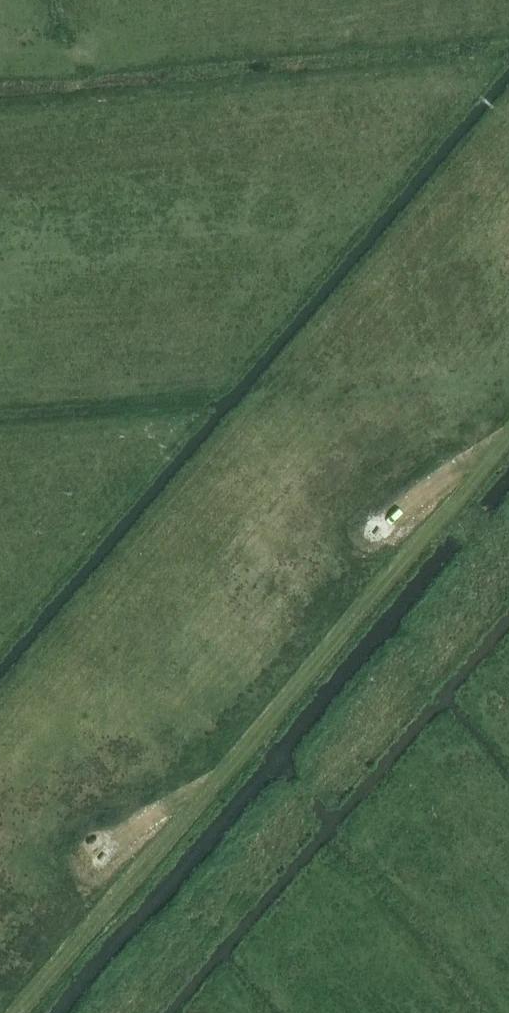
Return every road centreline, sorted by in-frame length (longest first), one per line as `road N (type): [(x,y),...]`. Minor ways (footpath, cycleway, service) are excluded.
road 1 (track): [(508,446),(24,1012)]

